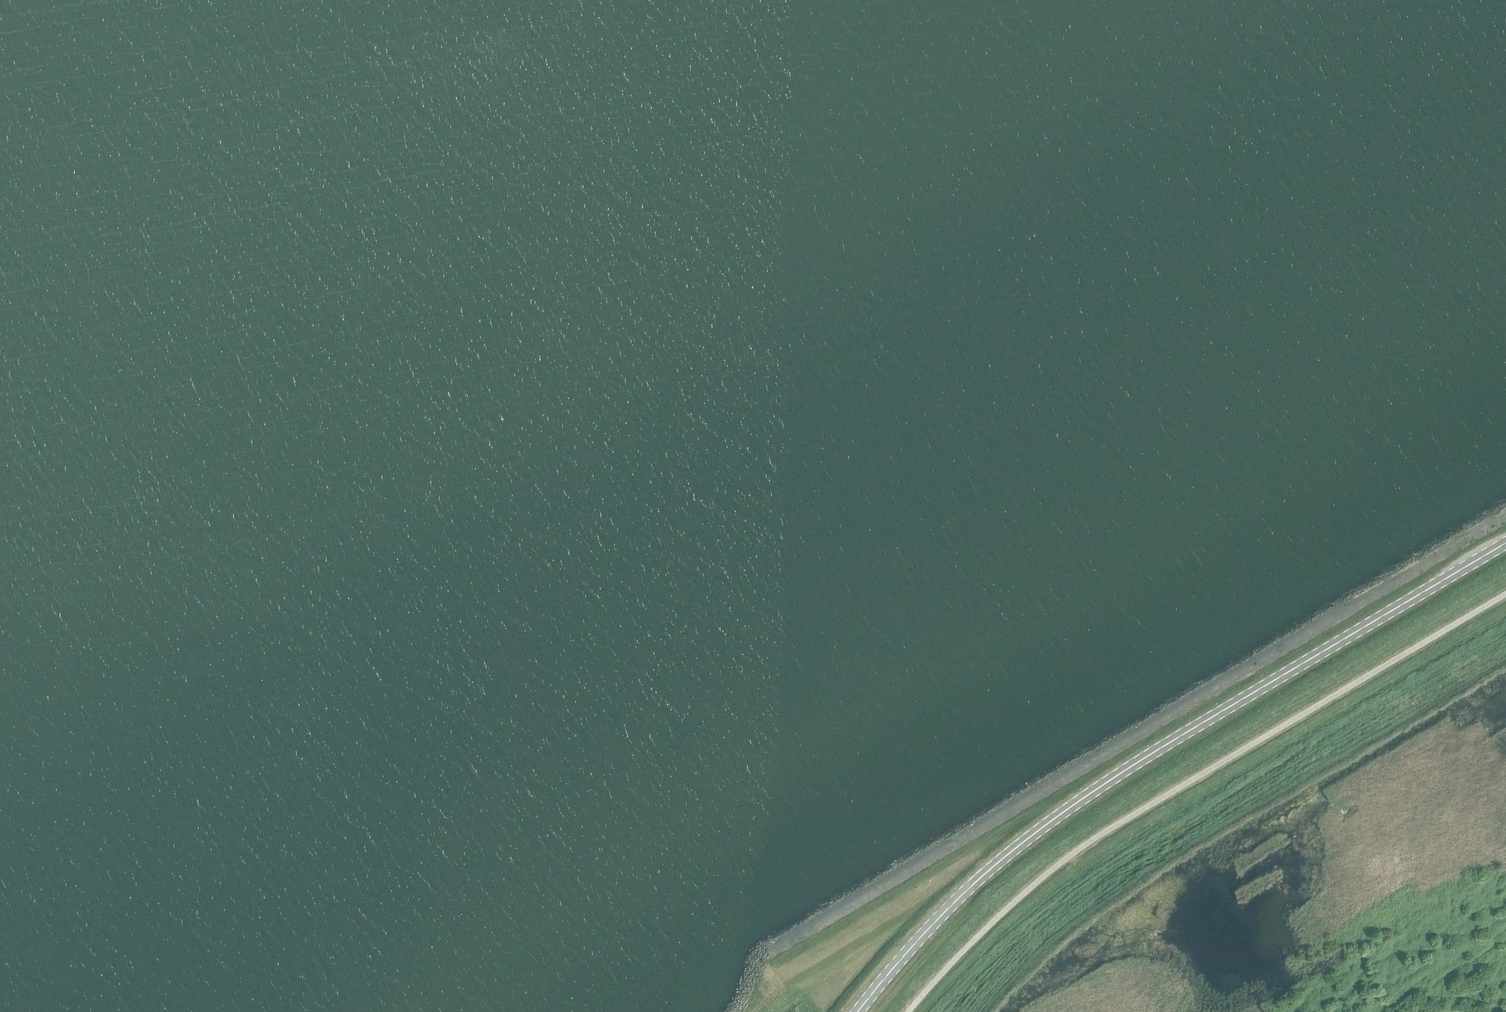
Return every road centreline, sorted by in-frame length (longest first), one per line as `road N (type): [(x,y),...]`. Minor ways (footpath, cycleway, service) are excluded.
road 1 (secondary): [(858,1011),(955,902),(1060,814),(1505,542)]

